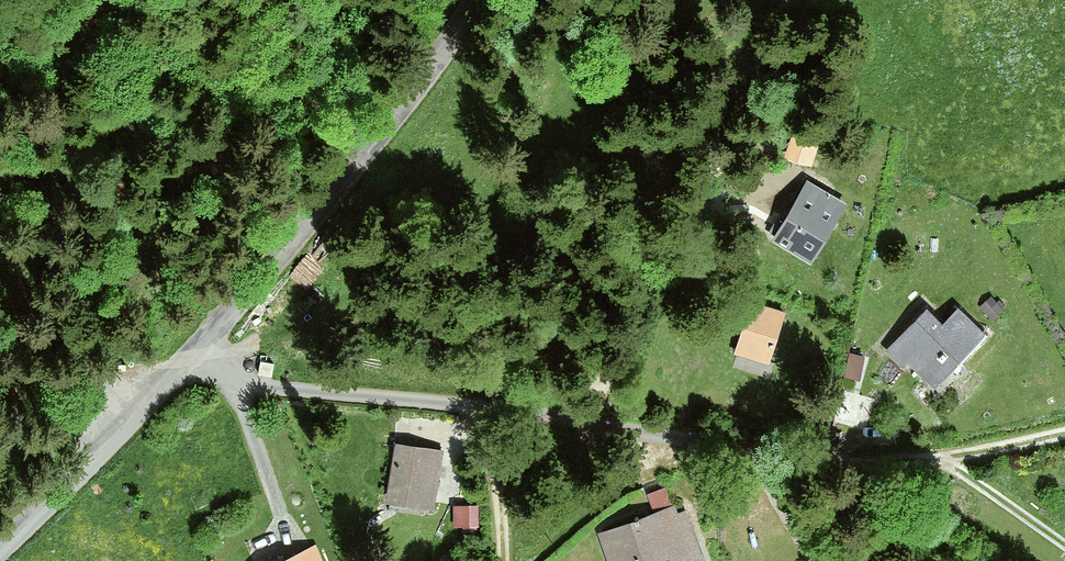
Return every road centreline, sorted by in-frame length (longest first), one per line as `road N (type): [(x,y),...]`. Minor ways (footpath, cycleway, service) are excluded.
road 1 (residential): [(189,353),(356,403),(672,431),(765,467),(817,560)]
road 2 (tertiary): [(189,353),(476,0)]
road 3 (track): [(765,467),(952,456),(1064,433)]
road 4 (tertiary): [(0,558),(189,353)]

